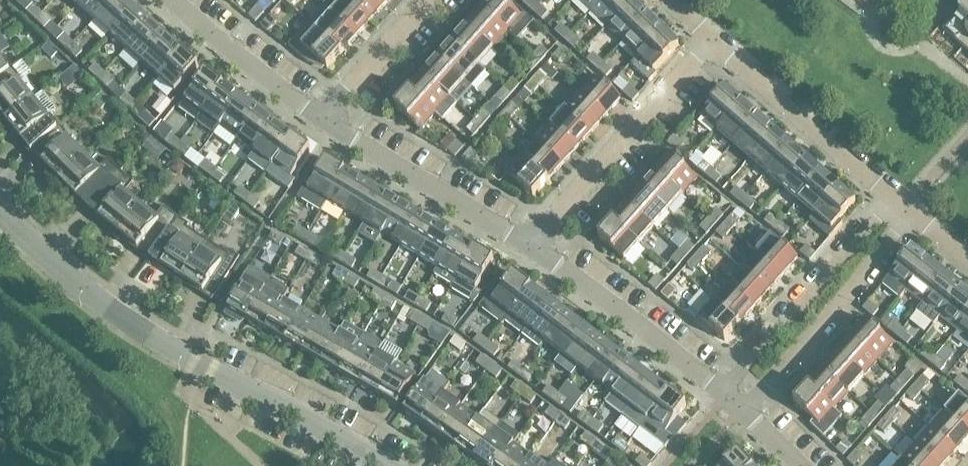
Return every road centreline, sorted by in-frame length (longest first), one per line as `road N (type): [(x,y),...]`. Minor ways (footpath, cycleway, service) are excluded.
road 1 (residential): [(398,465),(289,400),(202,370),(146,339),(0,209)]
road 2 (residential): [(530,246),(709,38)]
road 3 (residential): [(741,408),(911,209)]
road 4 (residential): [(894,196),(723,391)]
road 5 (residential): [(530,246),(321,116)]
road 6 (residential): [(709,38),(894,196)]
road 7 (residential): [(723,391),(530,246)]
road 8 (residential): [(321,116),(174,0)]
road 9 (residential): [(321,116),(425,0)]

